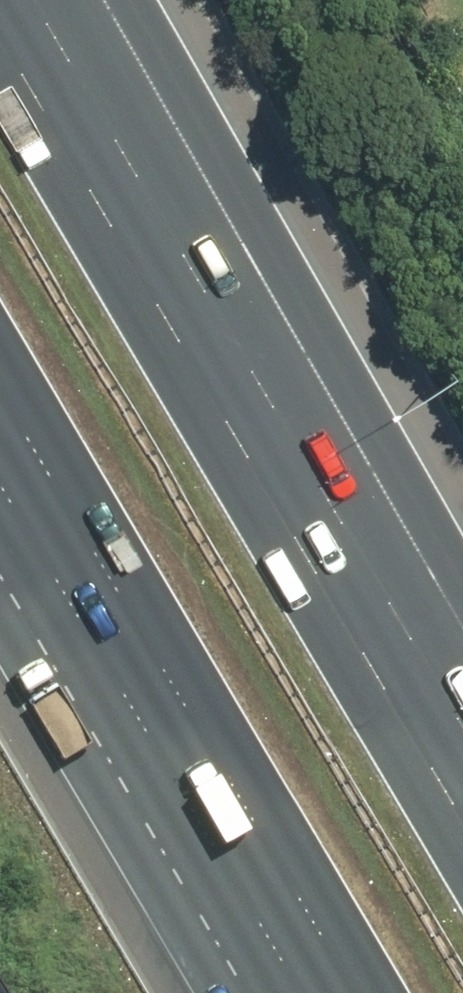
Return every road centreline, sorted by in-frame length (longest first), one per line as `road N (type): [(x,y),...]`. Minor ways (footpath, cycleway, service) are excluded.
road 1 (motorway): [(0,34),(462,824)]
road 2 (motorway): [(353,992),(0,394)]

